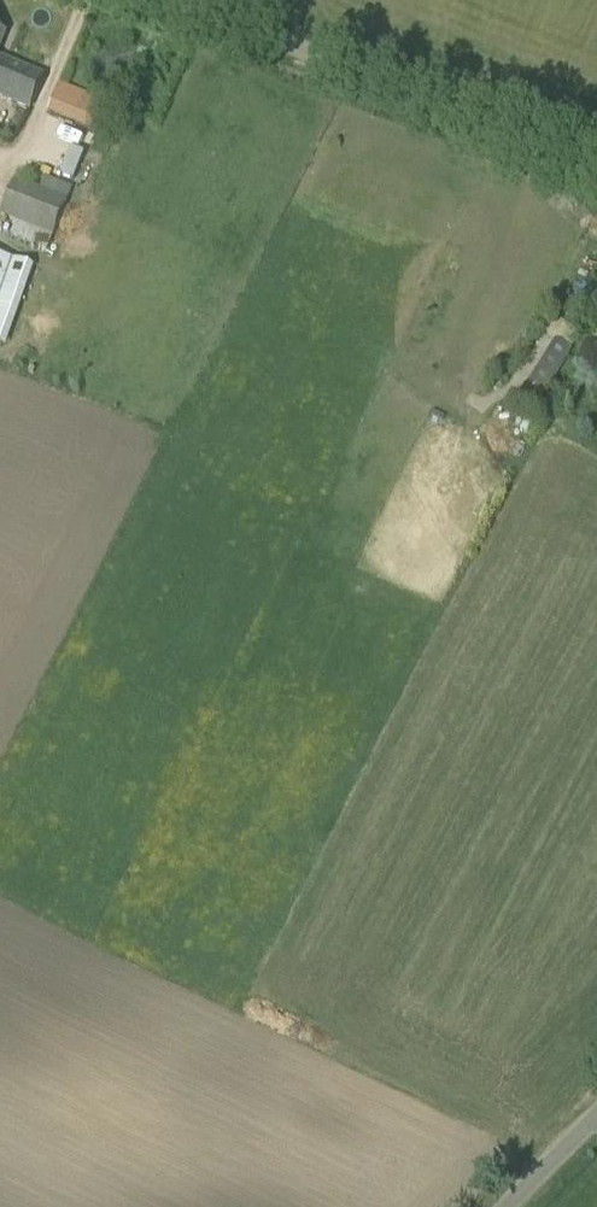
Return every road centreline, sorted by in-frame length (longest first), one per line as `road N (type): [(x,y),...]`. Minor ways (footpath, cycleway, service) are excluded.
road 1 (unclassified): [(596,174),(157,0)]
road 2 (unclassified): [(511,1206),(596,1117)]

